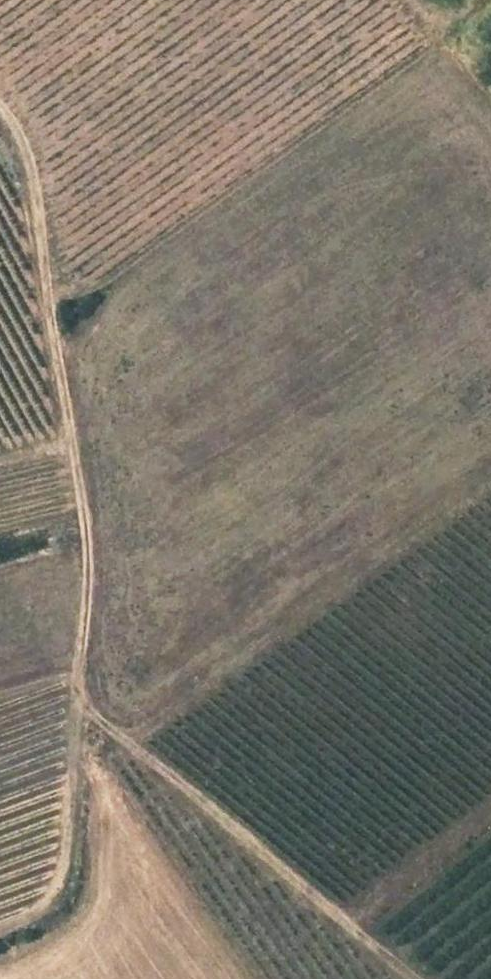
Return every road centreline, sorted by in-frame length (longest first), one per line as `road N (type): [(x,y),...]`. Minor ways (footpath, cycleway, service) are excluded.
road 1 (track): [(418,978),(87,713),(77,698),(87,549),(33,169),(0,108)]
road 2 (track): [(46,288),(84,289),(107,279),(434,44),(480,0)]
road 3 (track): [(0,951),(45,932),(75,899),(88,857),(88,803),(74,749),(77,698)]

